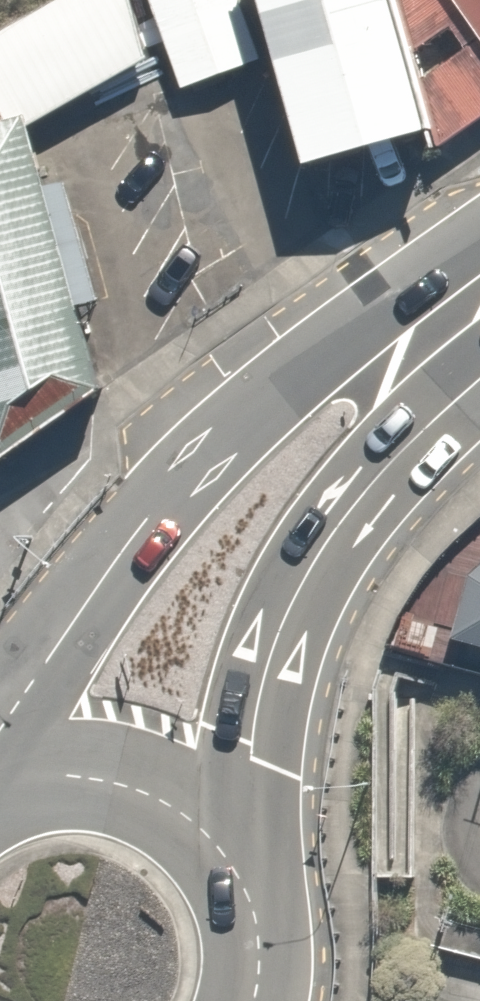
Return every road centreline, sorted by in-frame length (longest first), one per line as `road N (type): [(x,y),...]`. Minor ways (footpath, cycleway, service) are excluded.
road 1 (secondary): [(16,791),(47,673),(162,503),(273,409),(340,368),(427,339)]
road 2 (secondary): [(427,339),(286,620),(266,694),(246,921)]
road 3 (secondary): [(16,791),(58,782),(141,794),(209,845),(246,921)]

